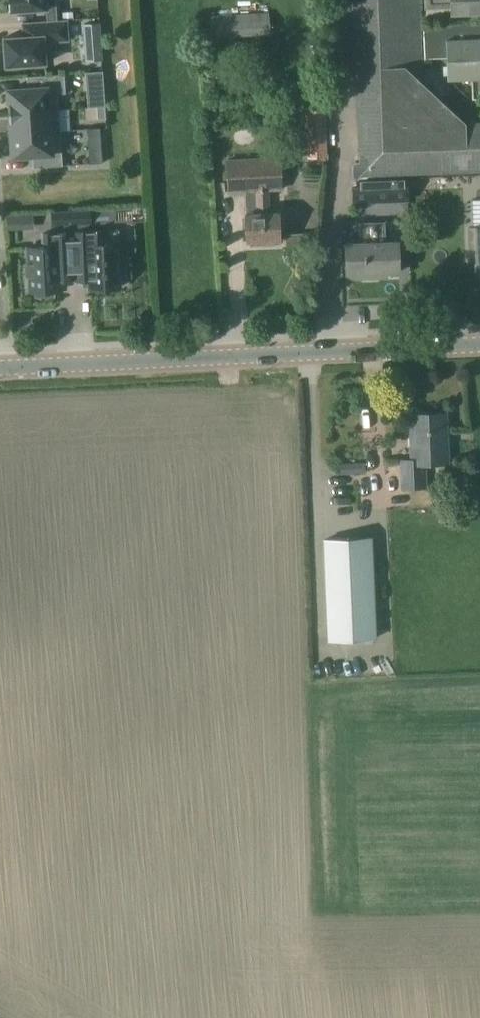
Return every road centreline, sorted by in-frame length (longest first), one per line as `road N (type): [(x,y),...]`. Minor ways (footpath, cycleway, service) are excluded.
road 1 (tertiary): [(0,369),(479,345)]

